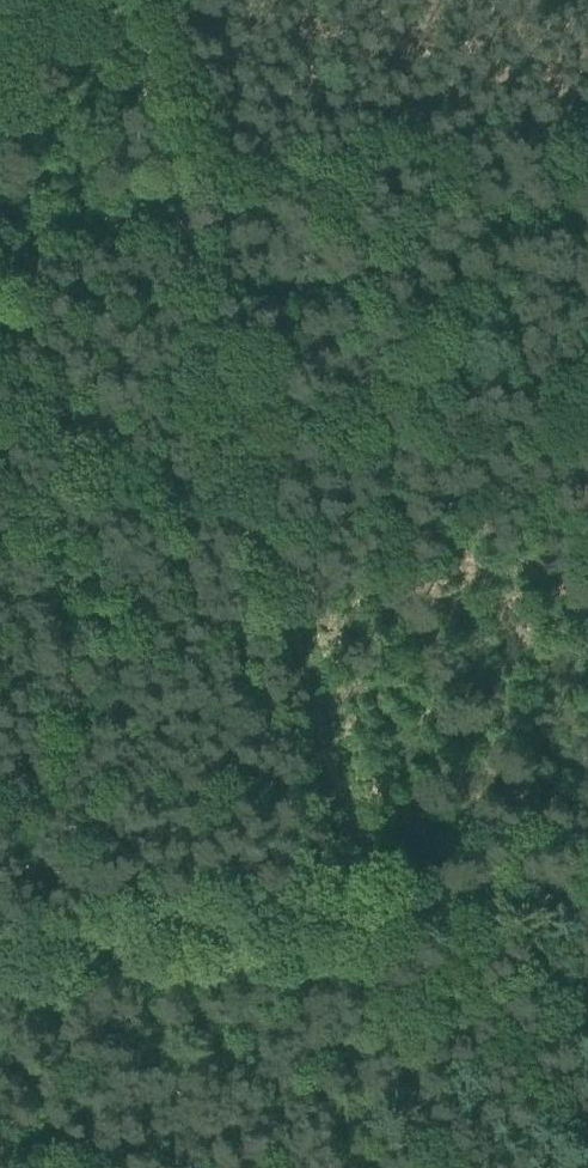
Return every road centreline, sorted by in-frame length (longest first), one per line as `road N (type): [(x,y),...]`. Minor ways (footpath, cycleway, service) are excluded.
road 1 (track): [(384,923),(200,212)]
road 2 (track): [(188,215),(587,119)]
road 3 (track): [(384,923),(0,964)]
road 4 (track): [(188,215),(132,0)]
road 5 (track): [(384,923),(587,899)]
road 6 (track): [(0,261),(188,215)]

